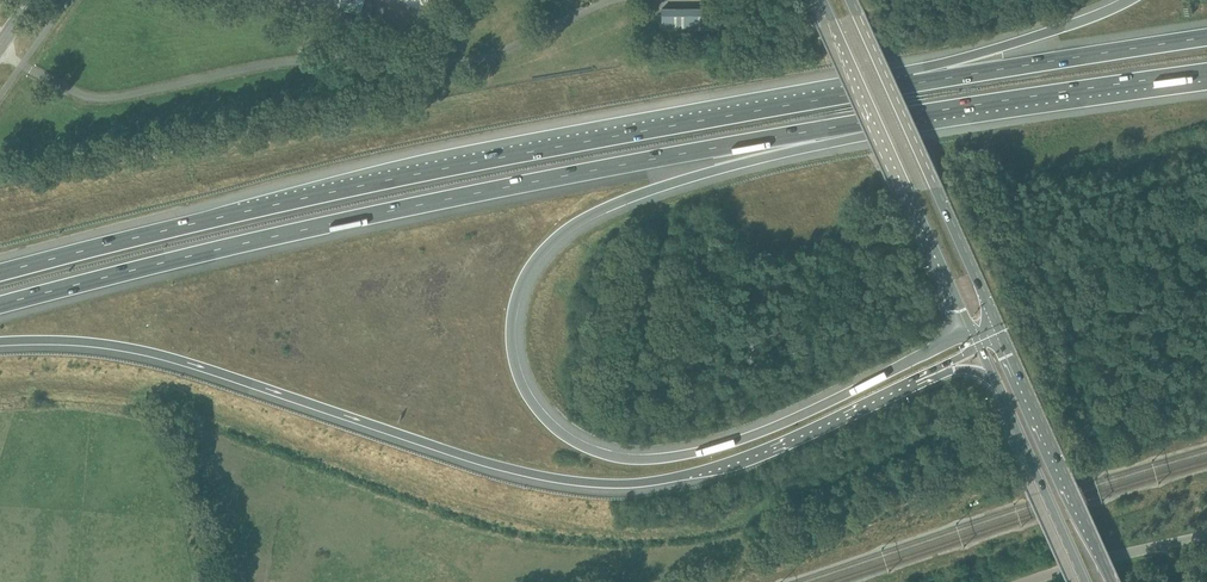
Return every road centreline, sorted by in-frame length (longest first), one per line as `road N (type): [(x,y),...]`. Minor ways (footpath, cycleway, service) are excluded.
road 1 (motorway): [(974,333),(745,438),(656,458),(585,447),(548,421),(523,386),(512,347),(517,295),(532,264),(566,230),(637,196),(894,118)]
road 2 (motorway): [(0,342),(87,342),(158,355),(495,465),(598,485),(640,484),(737,458),(950,361)]
road 3 (motorway): [(912,83),(357,187),(0,273)]
road 4 (motorway): [(0,305),(394,210),(894,118)]
road 5 (primary): [(823,0),(974,333)]
road 6 (primary): [(998,329),(851,0)]
road 7 (motorway): [(894,118),(1206,72)]
road 8 (motorway): [(1206,39),(912,83)]
road 9 (primary): [(1114,581),(998,329)]
road 10 (motorway): [(1130,0),(912,83)]
road 11 (primary): [(997,381),(1087,581)]
road 12 (unclassified): [(1026,581),(1206,534)]

